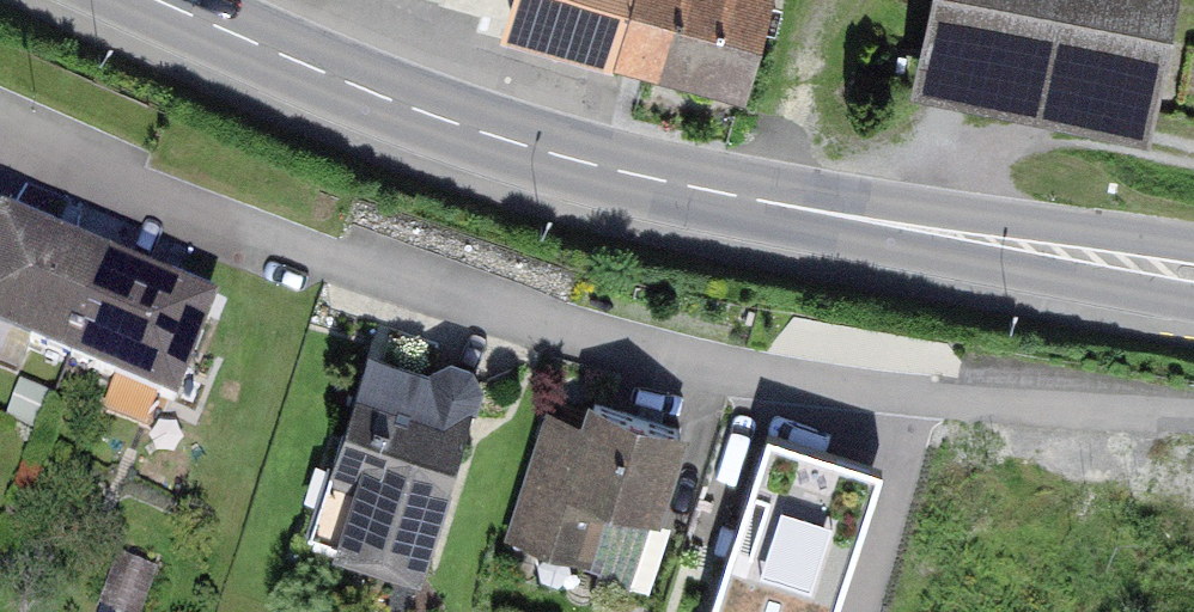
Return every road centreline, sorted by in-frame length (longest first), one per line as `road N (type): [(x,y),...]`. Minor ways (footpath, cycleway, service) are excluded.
road 1 (residential): [(0,116),(325,259),(727,374),(1193,413)]
road 2 (primary): [(153,0),(507,143),(724,195),(1193,279)]

